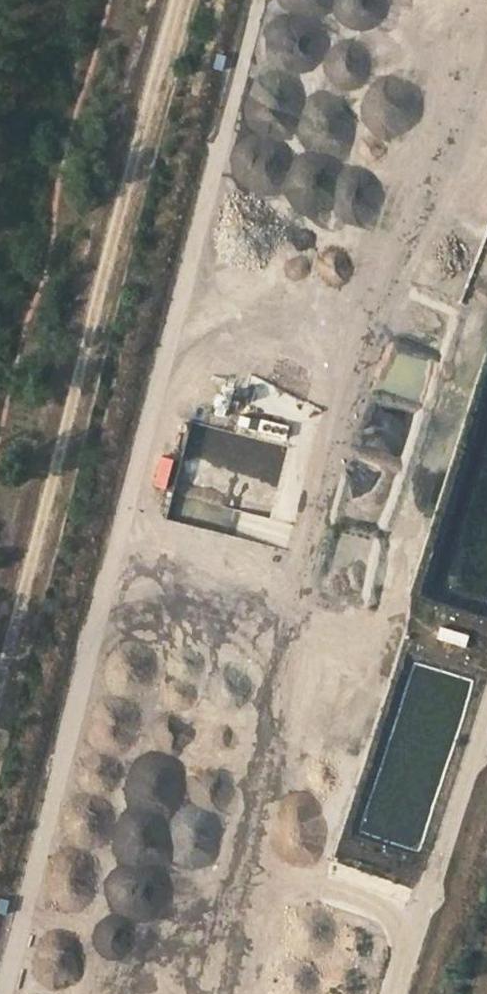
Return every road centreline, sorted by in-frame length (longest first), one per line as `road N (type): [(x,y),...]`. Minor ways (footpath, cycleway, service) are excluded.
road 1 (track): [(0,689),(186,0)]
road 2 (track): [(0,158),(43,0)]

